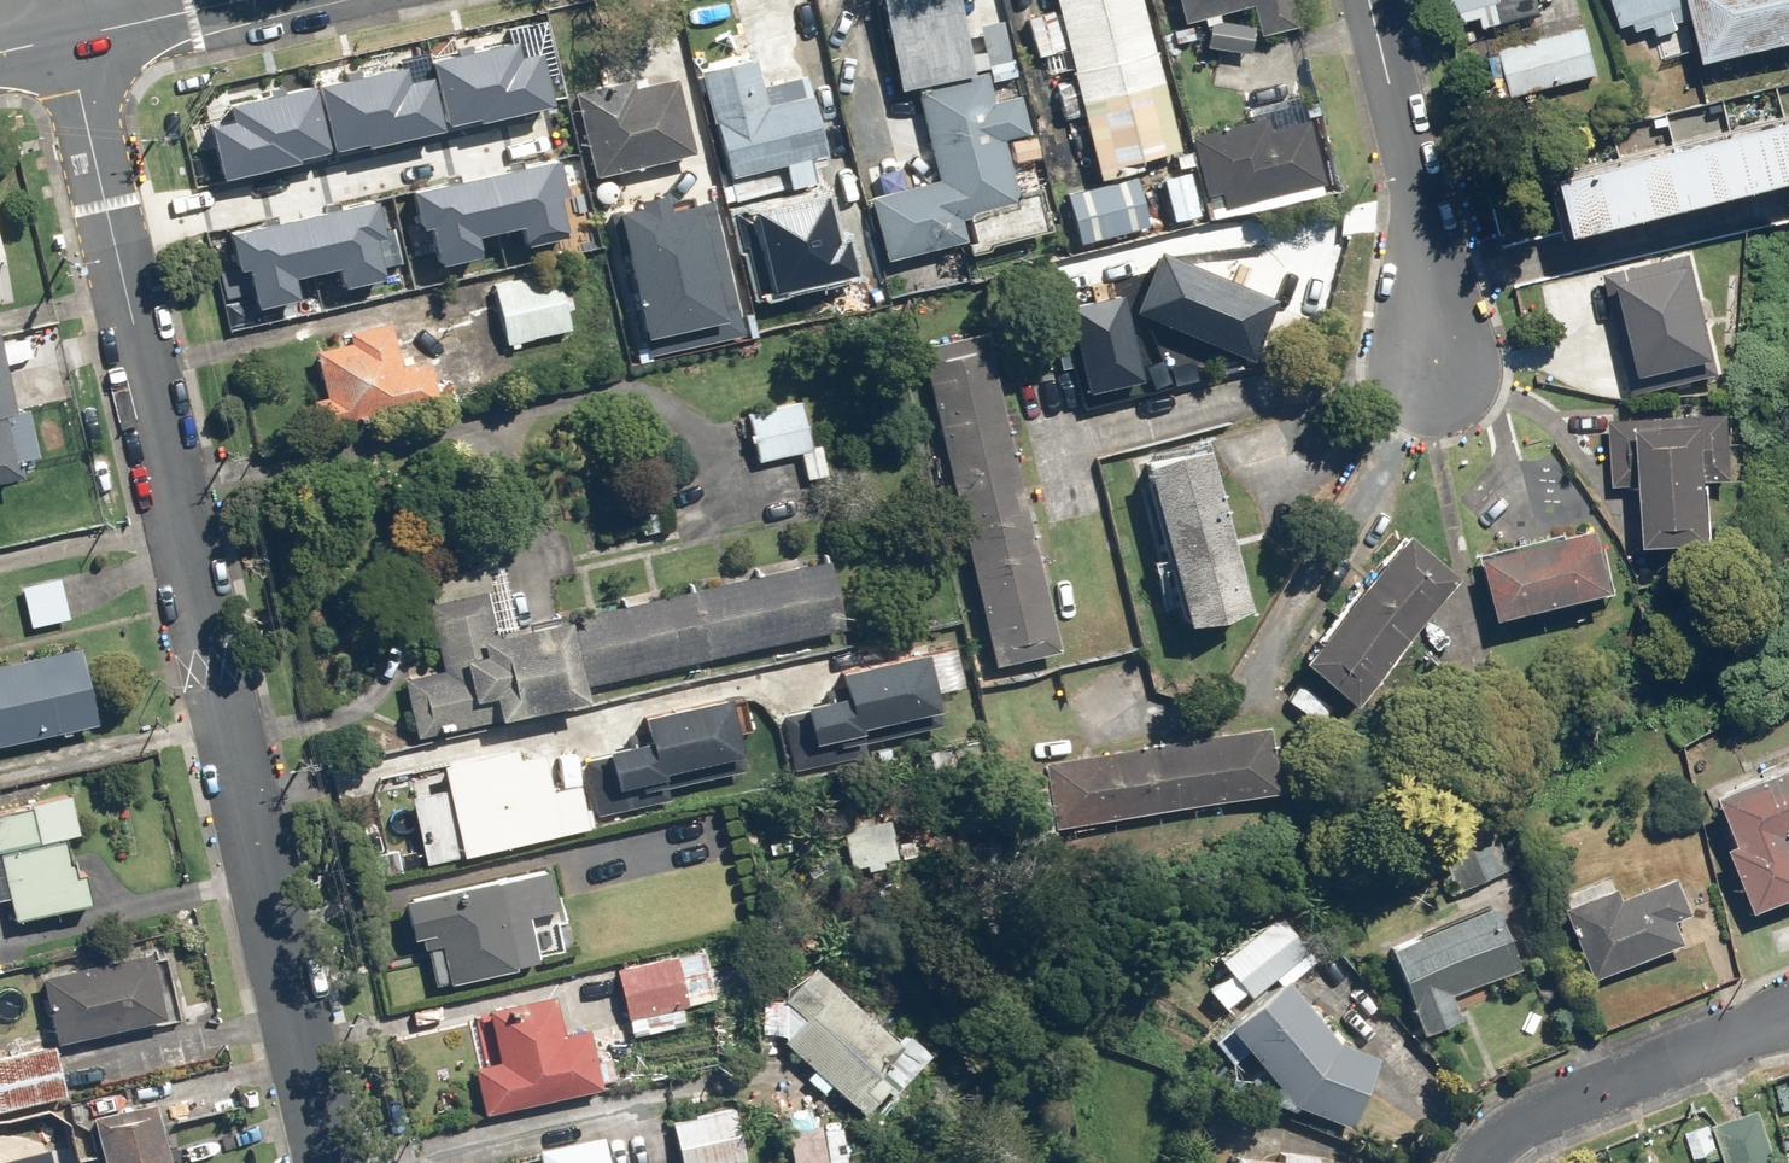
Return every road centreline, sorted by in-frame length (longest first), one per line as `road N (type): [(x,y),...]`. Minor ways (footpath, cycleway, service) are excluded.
road 1 (residential): [(322,1162),(65,38)]
road 2 (residential): [(1369,0),(1438,298),(1441,380)]
road 3 (residential): [(1788,1017),(1505,1129),(1466,1162)]
road 4 (residential): [(65,38),(235,0)]

